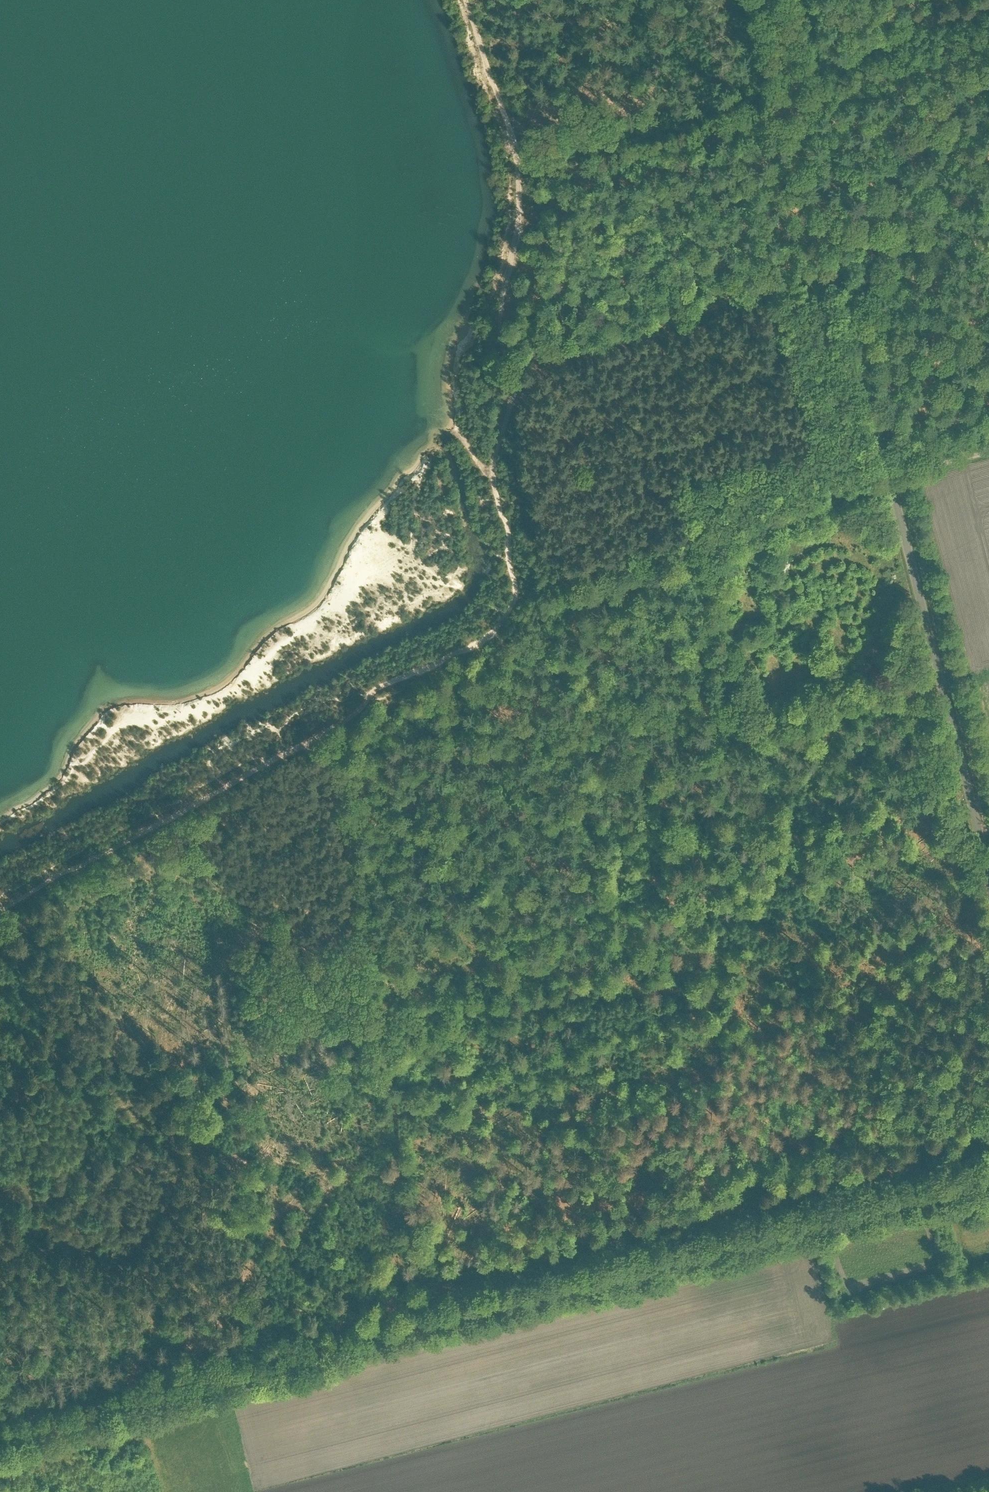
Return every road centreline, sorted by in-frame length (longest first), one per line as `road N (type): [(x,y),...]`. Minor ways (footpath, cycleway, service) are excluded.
road 1 (track): [(988,1170),(0,1436)]
road 2 (tertiary): [(988,872),(866,380),(862,338),(870,258),(893,189),(932,127),(988,69)]
road 3 (track): [(772,0),(833,236)]

